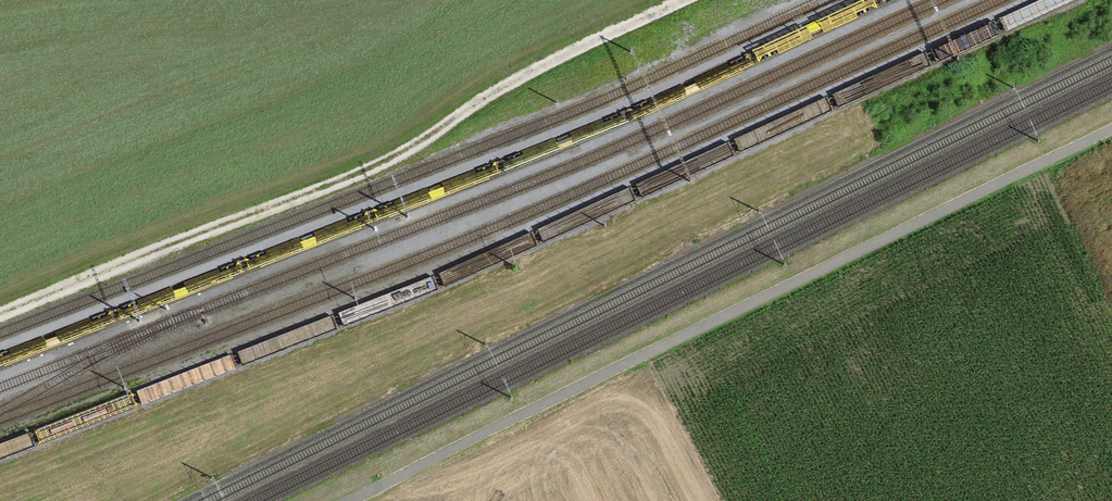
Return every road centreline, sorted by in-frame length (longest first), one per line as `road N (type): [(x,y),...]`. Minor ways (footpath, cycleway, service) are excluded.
road 1 (track): [(352,500),(1111,126)]
road 2 (track): [(844,145),(126,500)]
road 3 (track): [(695,0),(481,98),(375,167),(0,314)]

